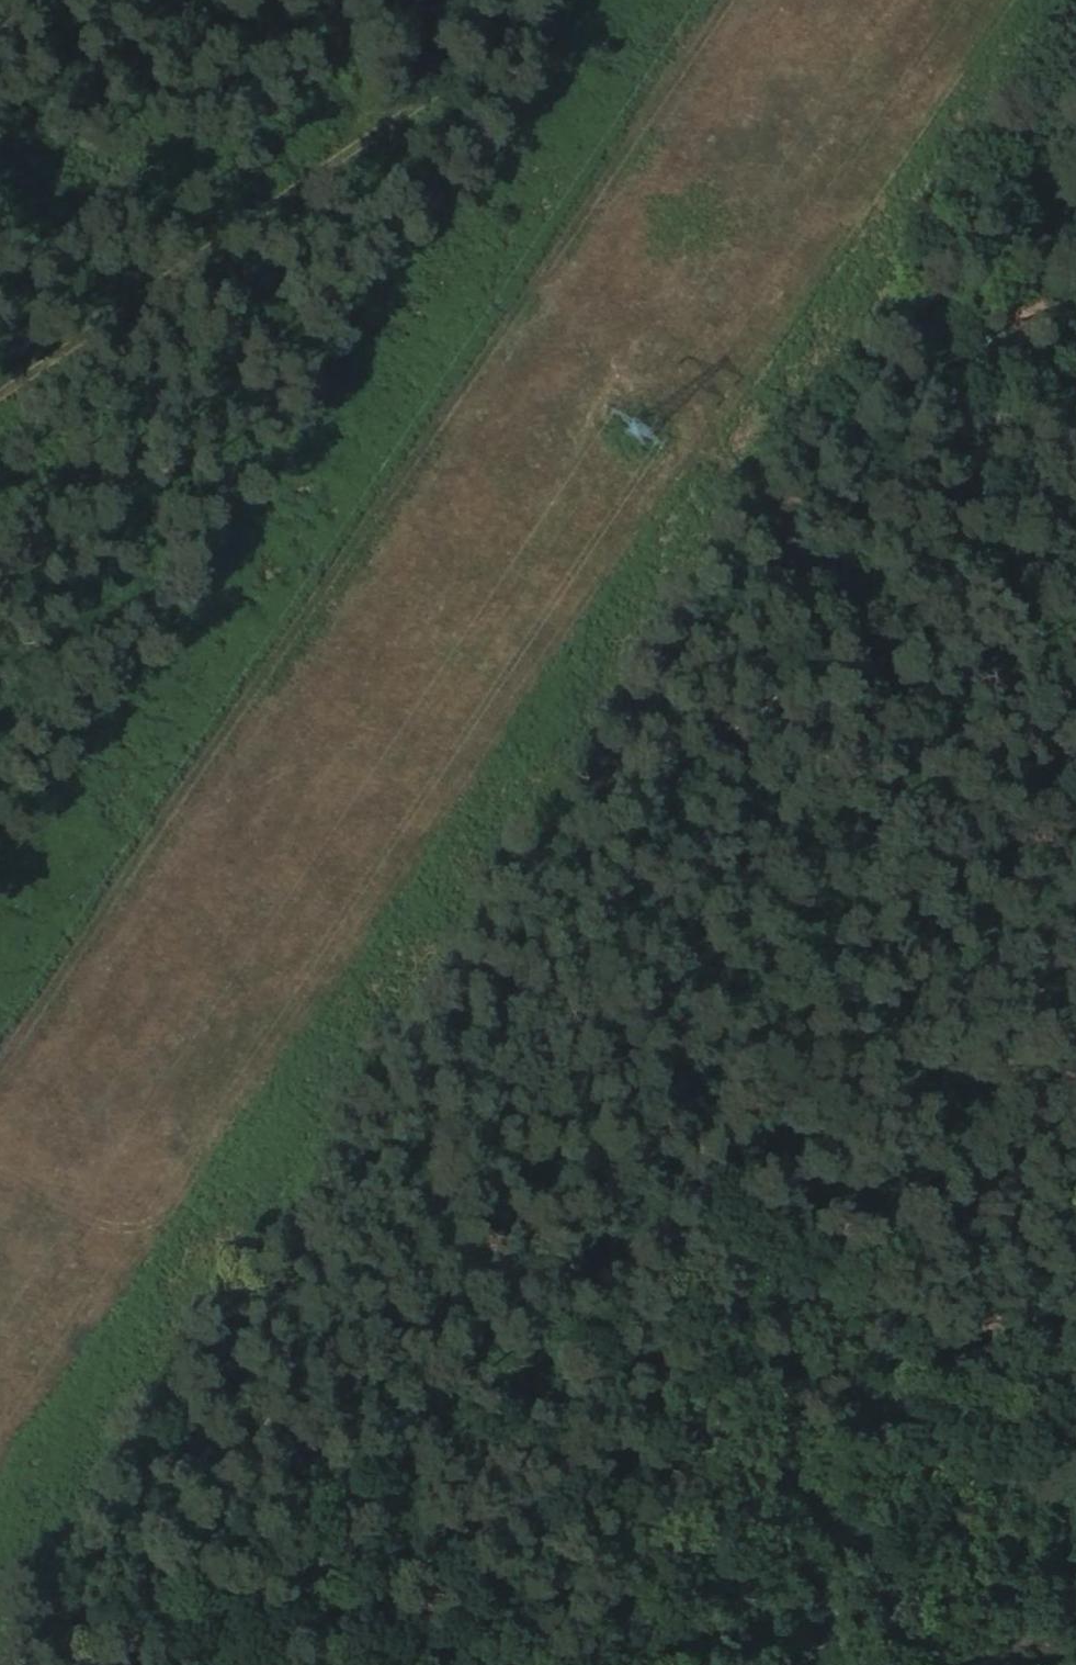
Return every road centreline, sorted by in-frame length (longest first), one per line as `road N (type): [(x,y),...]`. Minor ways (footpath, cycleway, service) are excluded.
road 1 (track): [(565,0),(0,412)]

